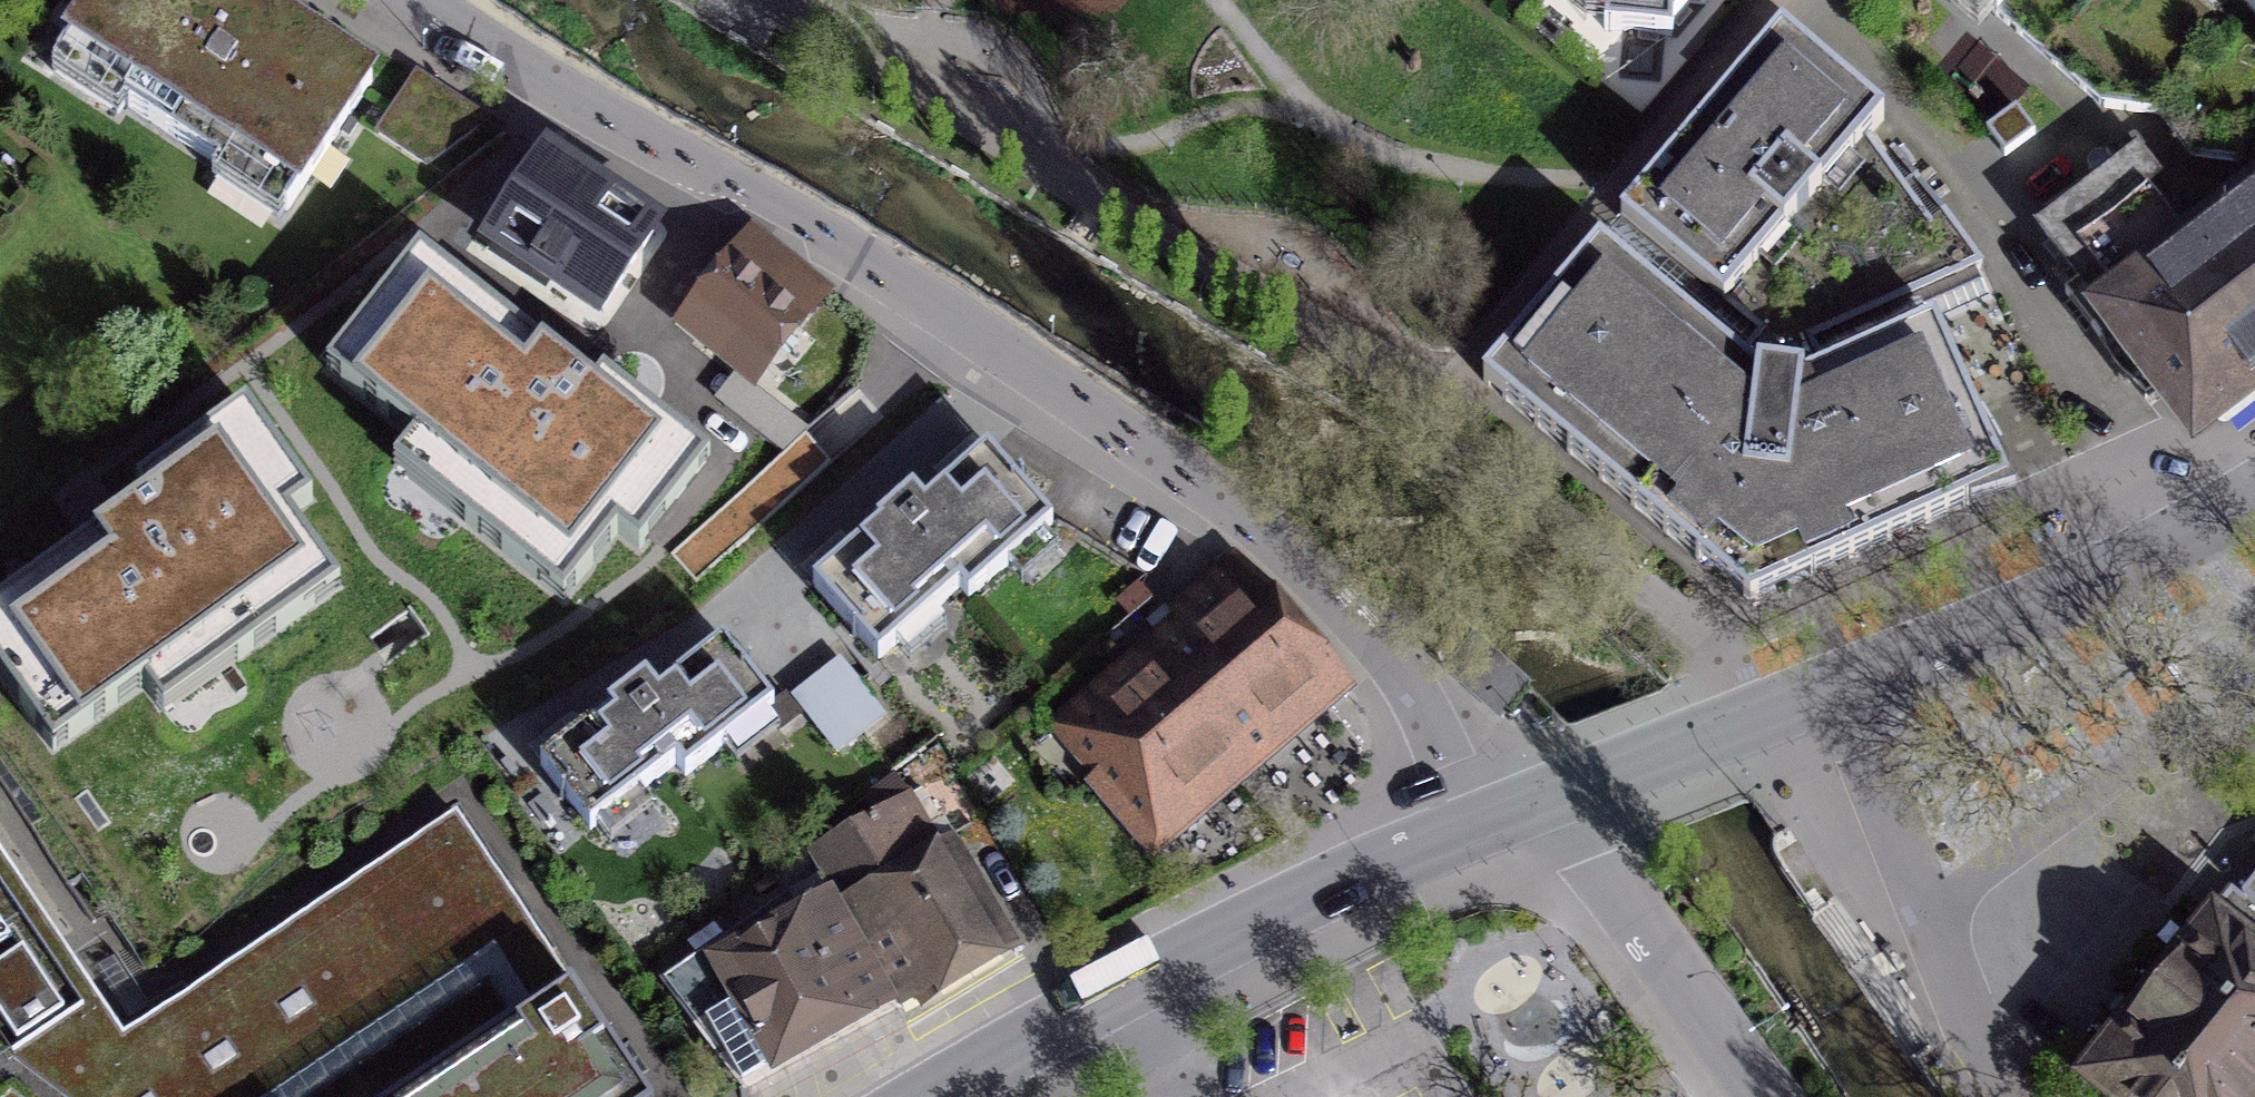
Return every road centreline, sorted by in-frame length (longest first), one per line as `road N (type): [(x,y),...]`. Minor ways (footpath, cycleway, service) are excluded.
road 1 (residential): [(1528,811),(1430,727),(1341,602),(1245,519),(865,256),(412,0)]
road 2 (unclassified): [(769,0),(893,90),(1428,413),(1692,645),(1742,727)]
road 3 (tertiary): [(1528,811),(1130,989),(938,1096)]
road 4 (tertiary): [(2254,505),(2174,550),(1825,696)]
road 5 (residential): [(2003,1096),(1949,1011),(1880,804),(1825,696)]
road 6 (residential): [(1758,1096),(1567,847),(1528,811)]
road 7 (tertiary): [(1742,727),(1528,811)]

